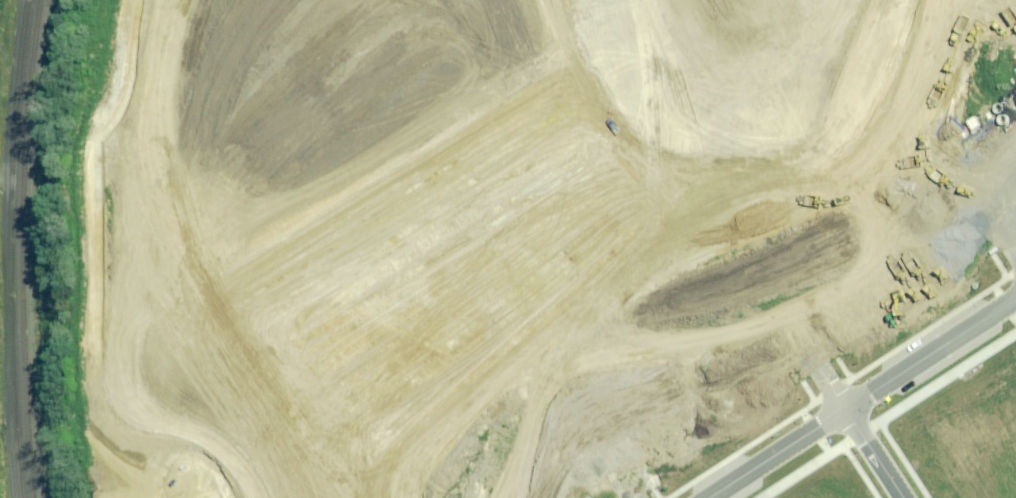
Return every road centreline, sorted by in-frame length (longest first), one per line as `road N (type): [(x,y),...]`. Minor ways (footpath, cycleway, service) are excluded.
road 1 (unknown): [(536,0),(191,241),(181,294),(264,443),(292,460),(332,459),(547,320)]
road 2 (unknown): [(635,497),(547,320),(334,0)]
road 3 (unknown): [(597,0),(847,411)]
road 4 (unknown): [(1015,249),(869,0)]
road 5 (residential): [(847,411),(1015,300)]
road 6 (residential): [(714,497),(847,411)]

